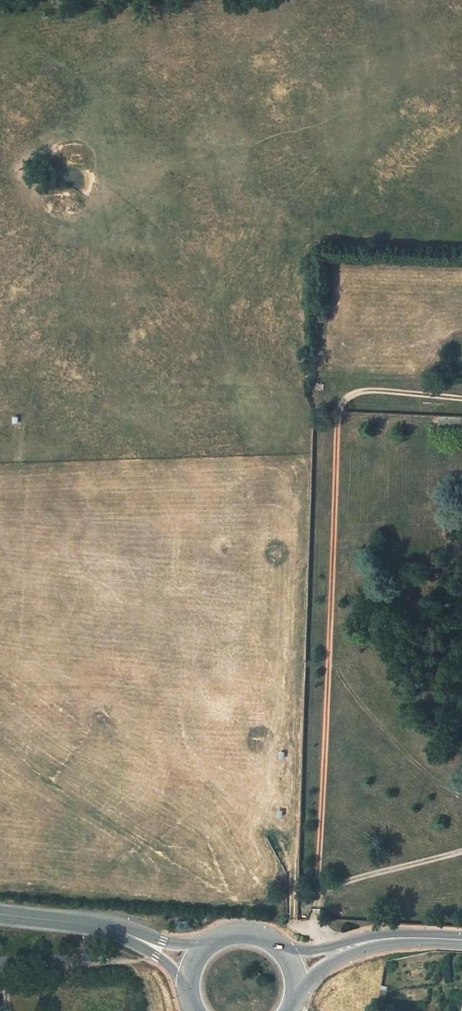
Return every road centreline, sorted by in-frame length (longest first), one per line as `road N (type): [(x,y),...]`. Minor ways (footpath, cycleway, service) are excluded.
road 1 (tertiary): [(216,942),(53,922)]
road 2 (tertiary): [(53,922),(134,944),(188,988)]

